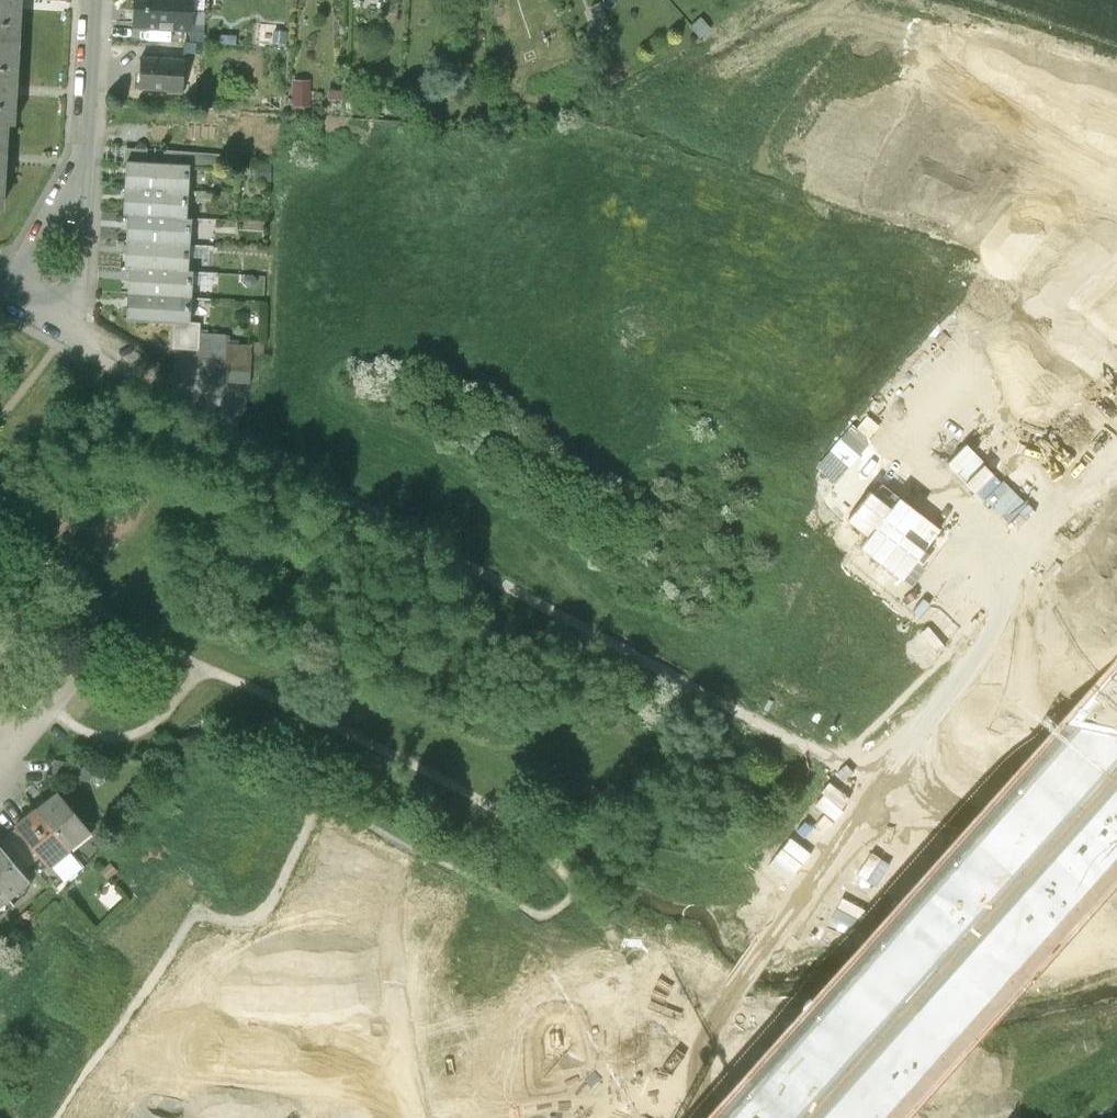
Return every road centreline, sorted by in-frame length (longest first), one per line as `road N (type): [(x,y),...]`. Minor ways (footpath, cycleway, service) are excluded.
road 1 (track): [(132,378),(973,827),(1116,871)]
road 2 (motorway): [(1116,727),(774,1117)]
road 3 (motorway): [(834,1117),(1116,800)]
road 4 (residential): [(82,163),(91,0)]
road 5 (residential): [(62,323),(79,276),(82,163)]
road 6 (residential): [(82,163),(3,289)]

